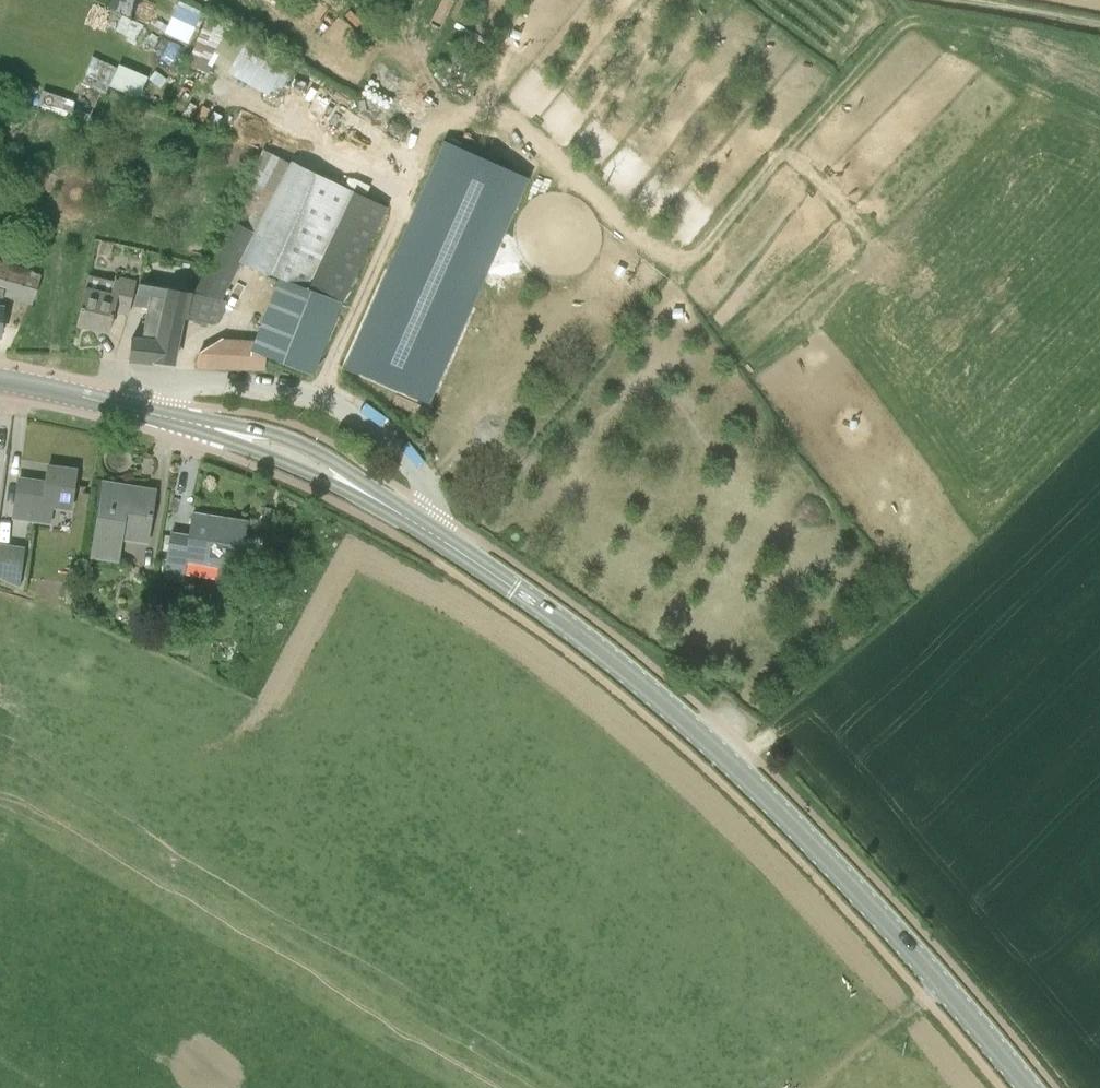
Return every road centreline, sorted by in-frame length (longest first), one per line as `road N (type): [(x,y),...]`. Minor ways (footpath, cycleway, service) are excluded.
road 1 (secondary): [(1028,1087),(929,970),(725,759),(610,657),(430,532)]
road 2 (unclassified): [(430,532),(431,502),(419,476),(380,434),(318,396),(262,383),(196,382),(160,394),(145,412)]
road 3 (secondary): [(363,492),(357,477),(300,443),(229,424),(213,428)]
road 4 (secondary): [(213,428),(347,492),(363,492)]
road 5 (secondary): [(145,412),(0,379)]
road 6 (track): [(1099,26),(954,0)]

